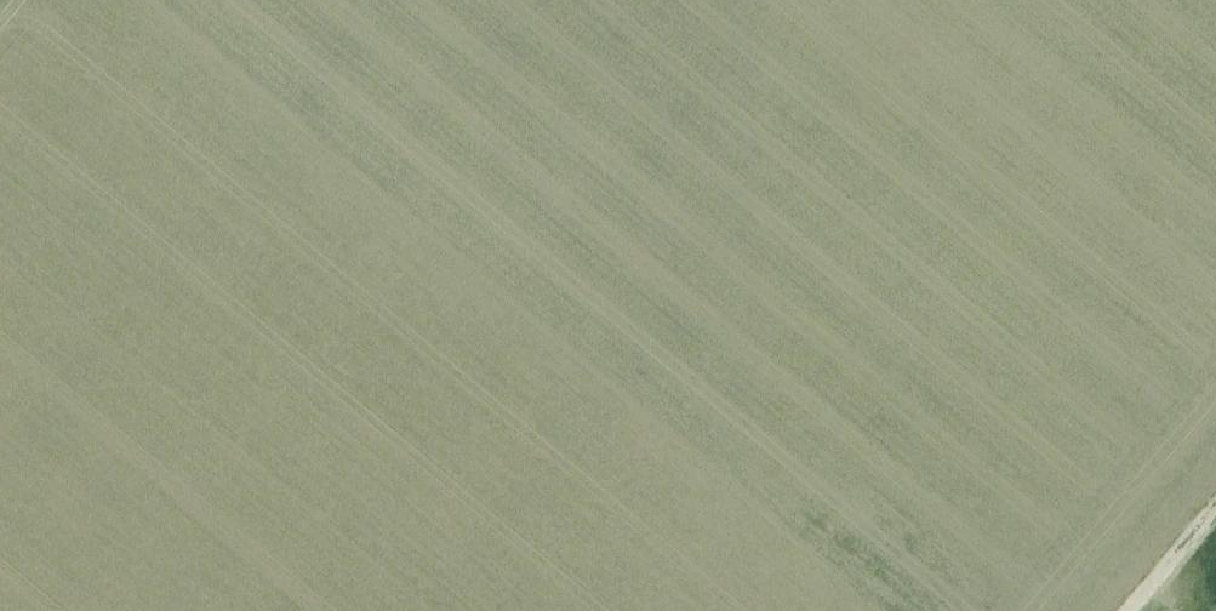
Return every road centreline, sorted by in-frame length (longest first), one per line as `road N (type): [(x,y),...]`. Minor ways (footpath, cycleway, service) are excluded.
road 1 (track): [(1128,610),(1215,506)]

